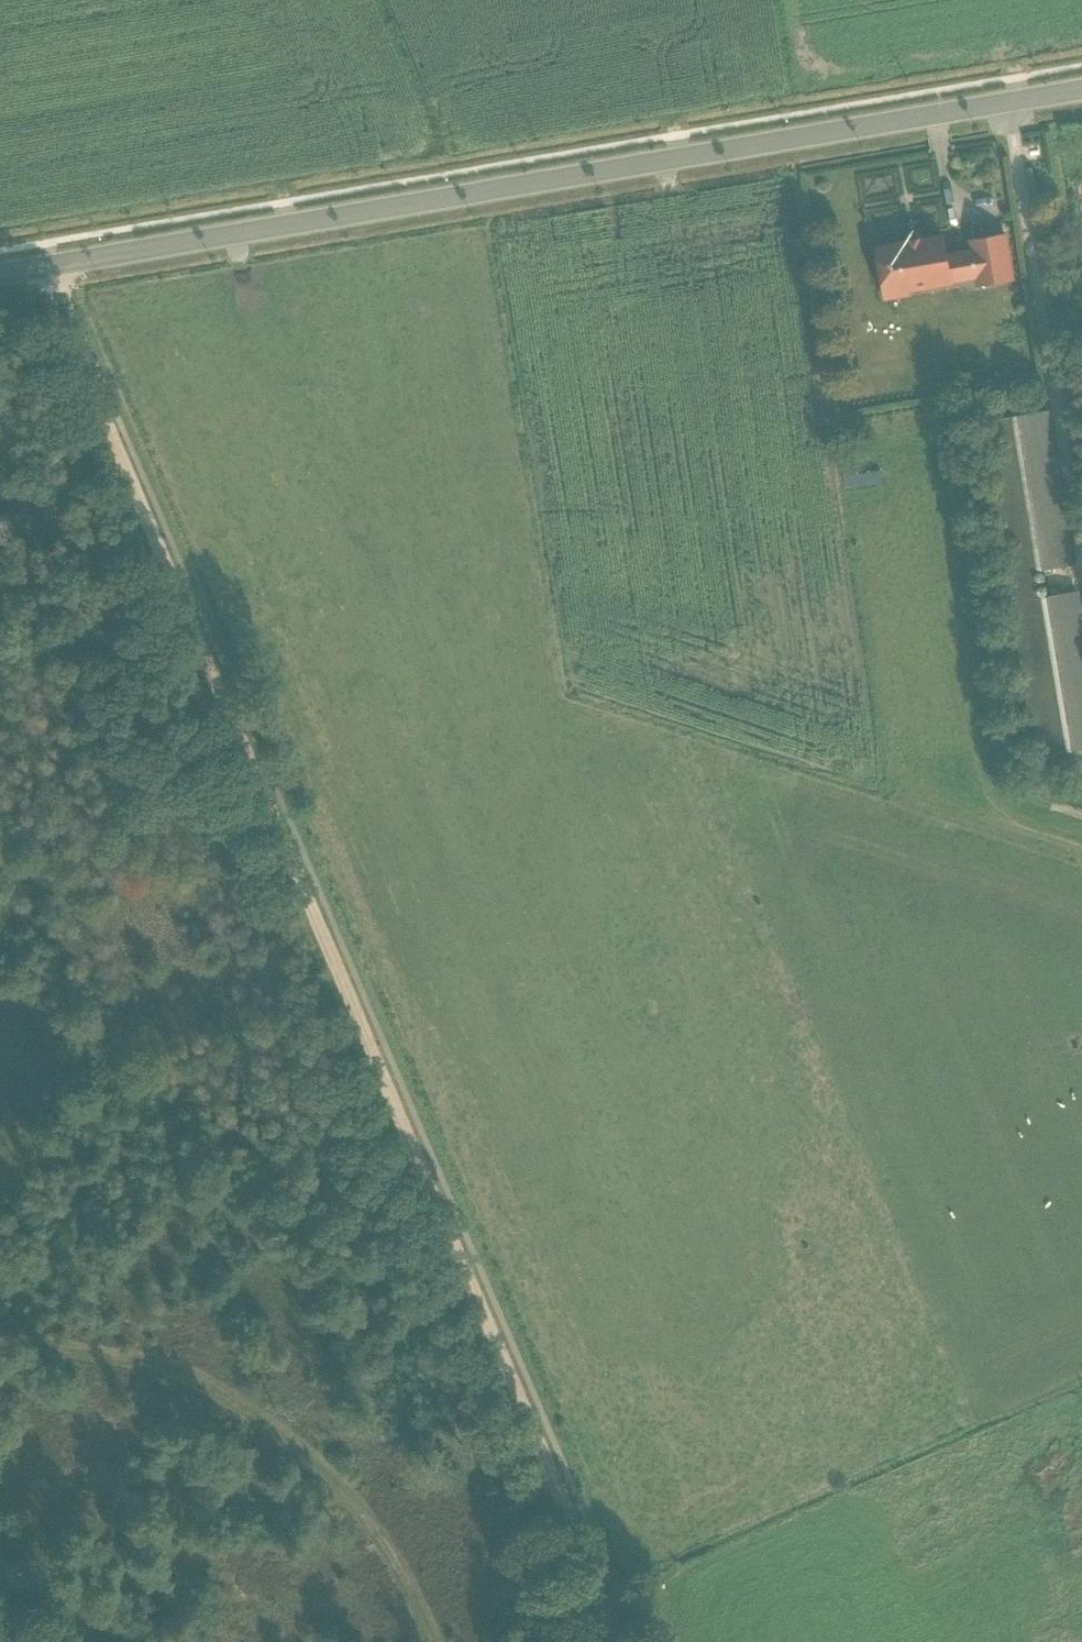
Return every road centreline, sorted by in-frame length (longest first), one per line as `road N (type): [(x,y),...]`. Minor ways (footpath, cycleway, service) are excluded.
road 1 (track): [(623,1641),(74,352),(58,297)]
road 2 (secondary): [(49,265),(1081,89)]
road 3 (track): [(0,1345),(73,1348),(201,1373),(327,1468),(418,1575),(447,1641)]

